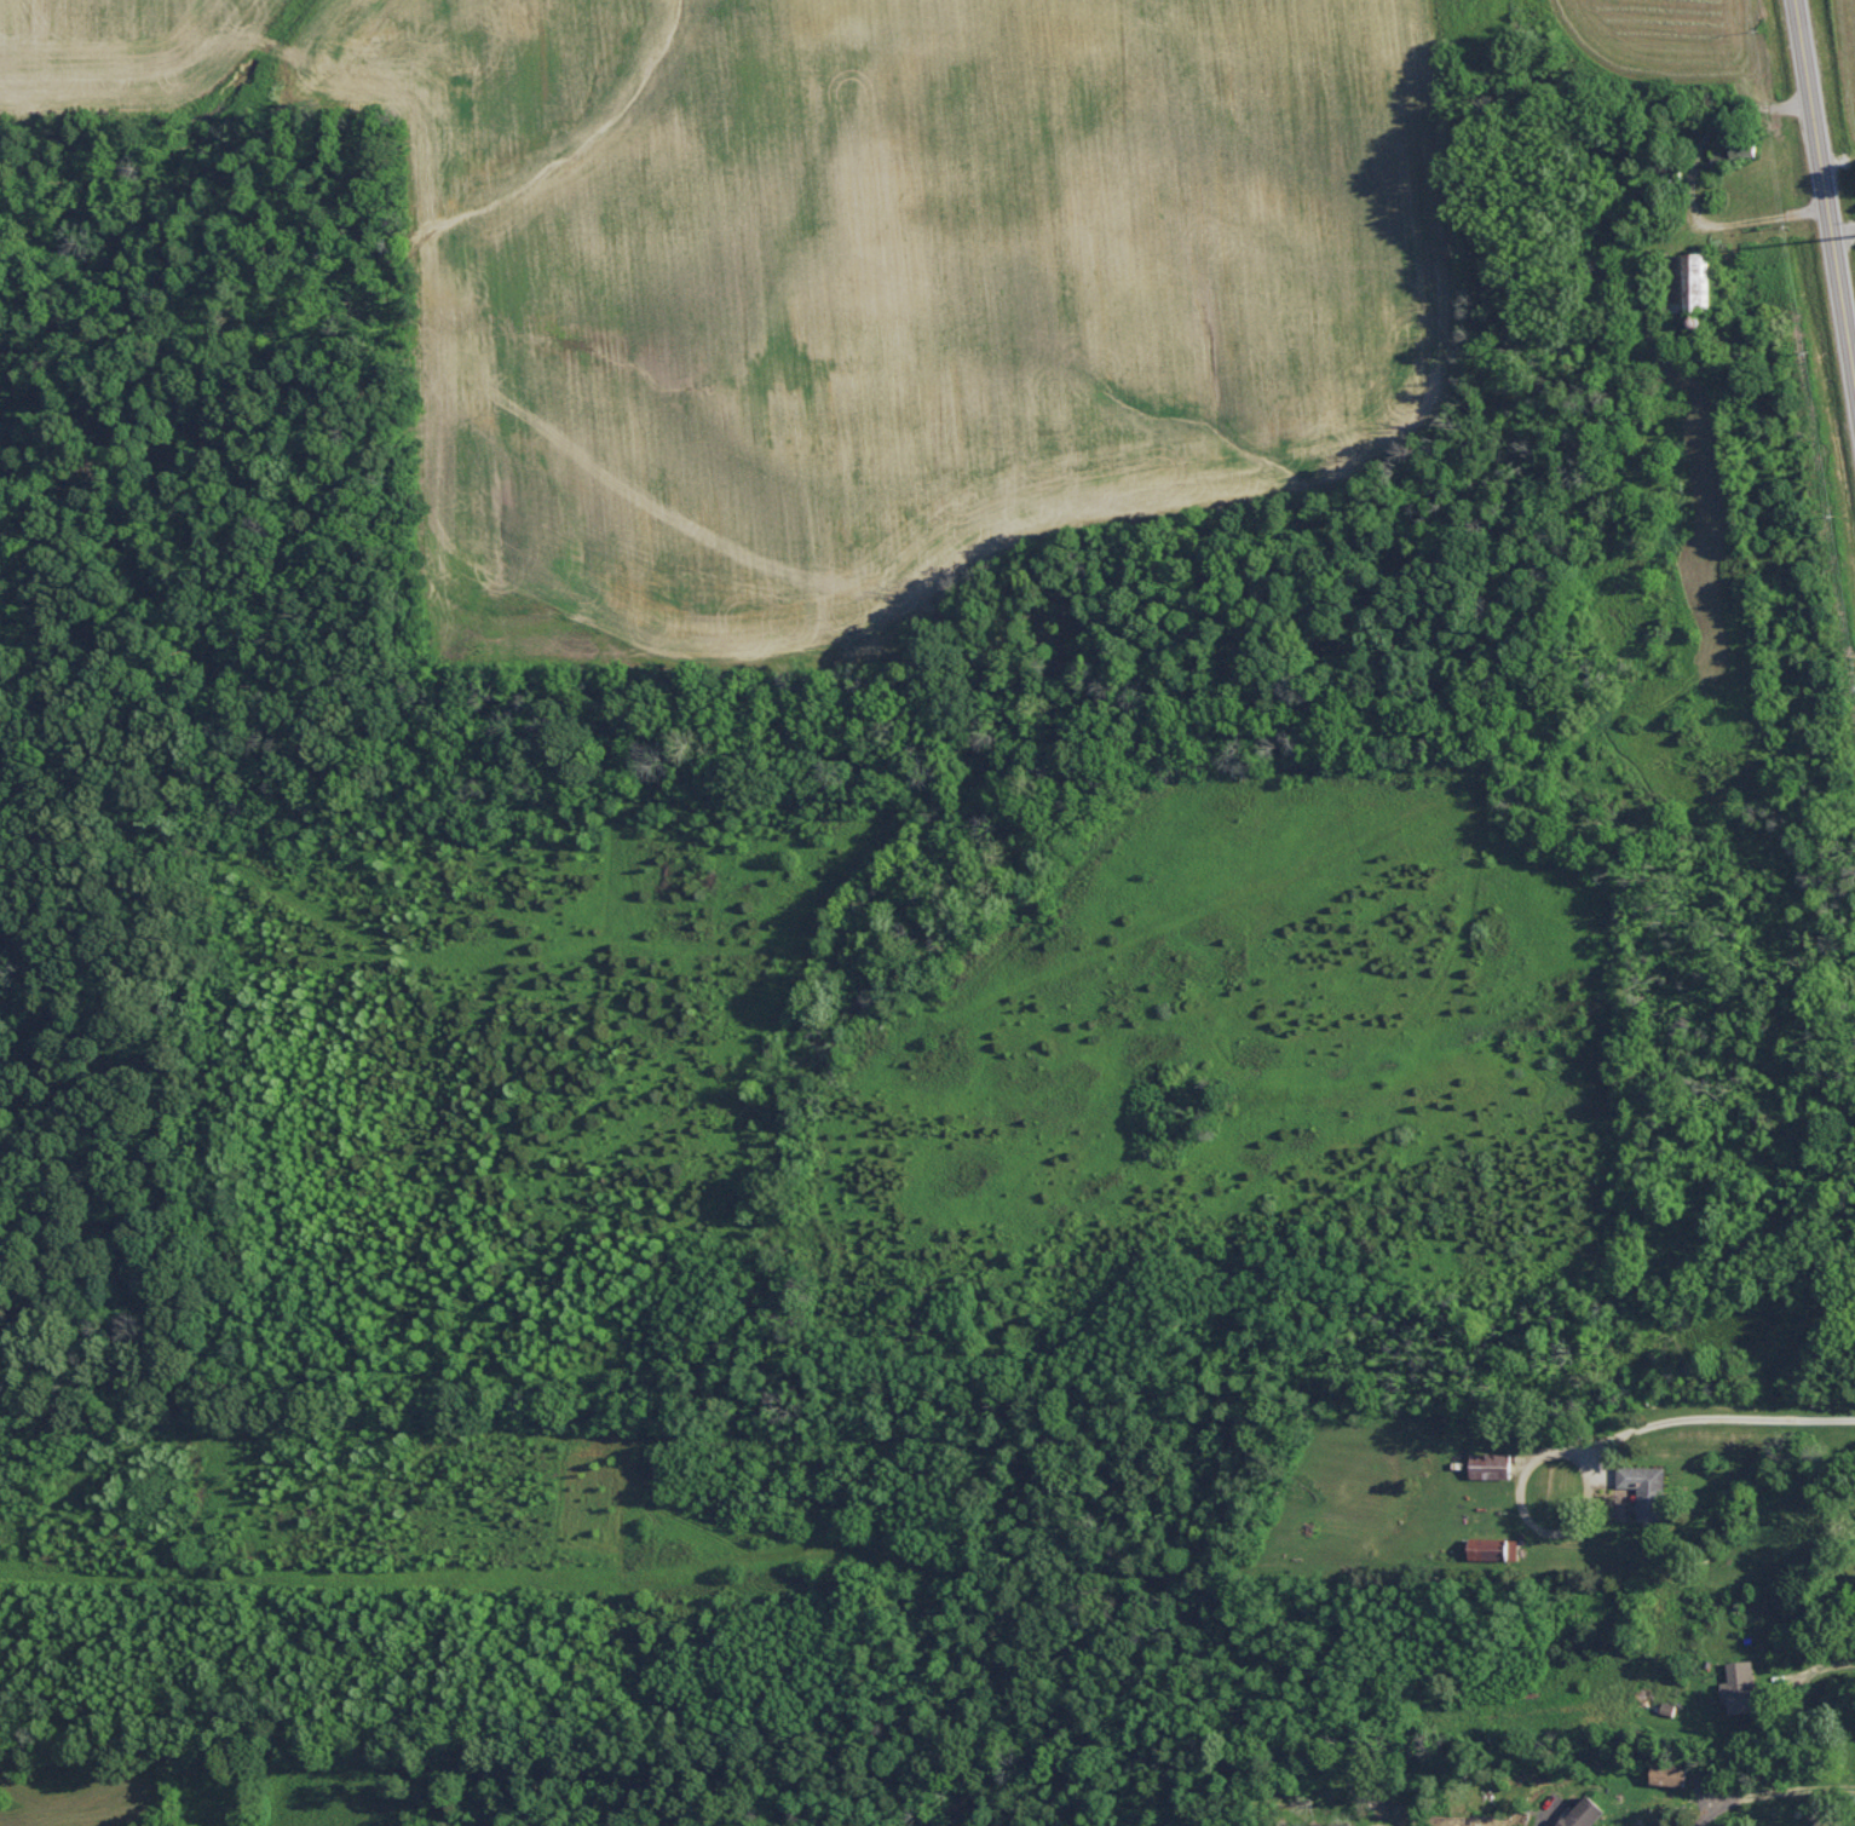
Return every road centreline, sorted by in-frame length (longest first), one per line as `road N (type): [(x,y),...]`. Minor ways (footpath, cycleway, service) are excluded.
road 1 (primary): [(1854,382),(1794,0)]
road 2 (residential): [(1854,1792),(1774,1796),(1696,1825)]

